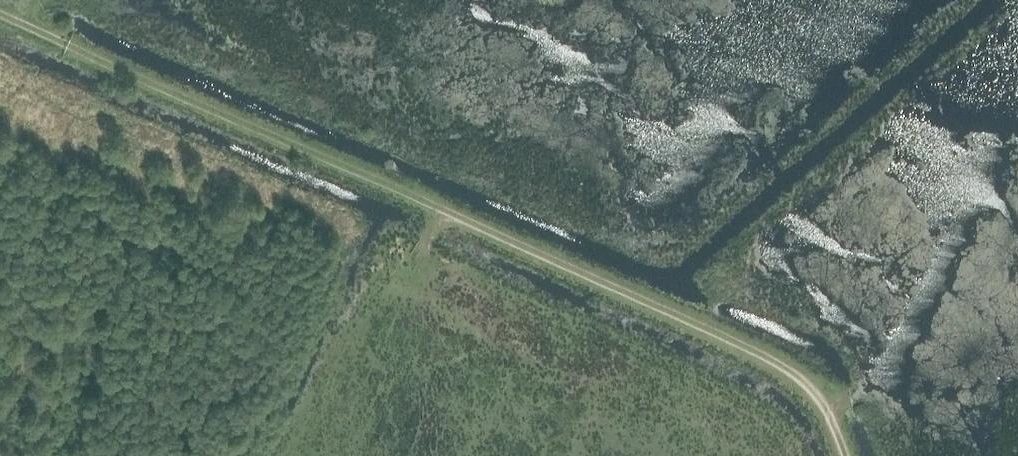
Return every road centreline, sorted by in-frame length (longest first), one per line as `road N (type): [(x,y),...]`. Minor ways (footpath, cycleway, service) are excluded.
road 1 (track): [(0,16),(740,347),(795,379),(824,408),(844,455)]

